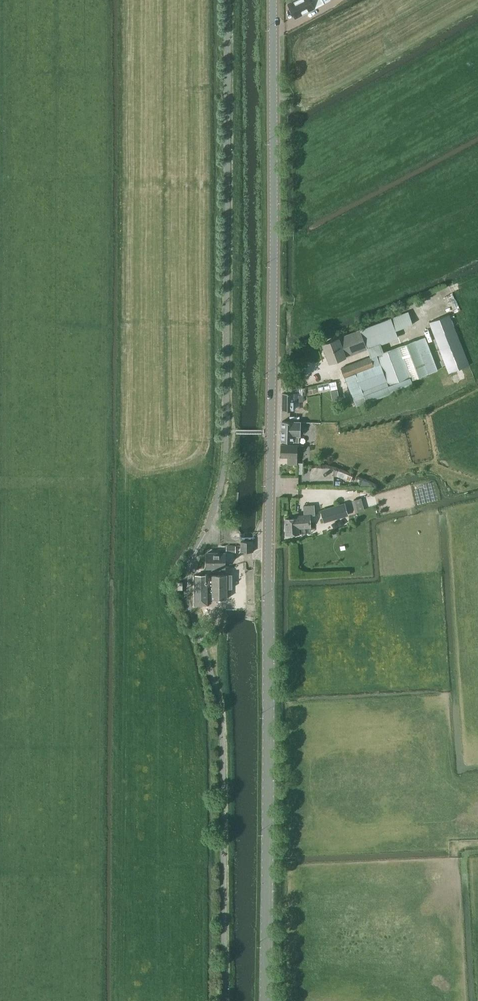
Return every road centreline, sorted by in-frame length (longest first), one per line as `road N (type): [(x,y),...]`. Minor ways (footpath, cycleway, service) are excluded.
road 1 (secondary): [(264,1000),(272,0)]

